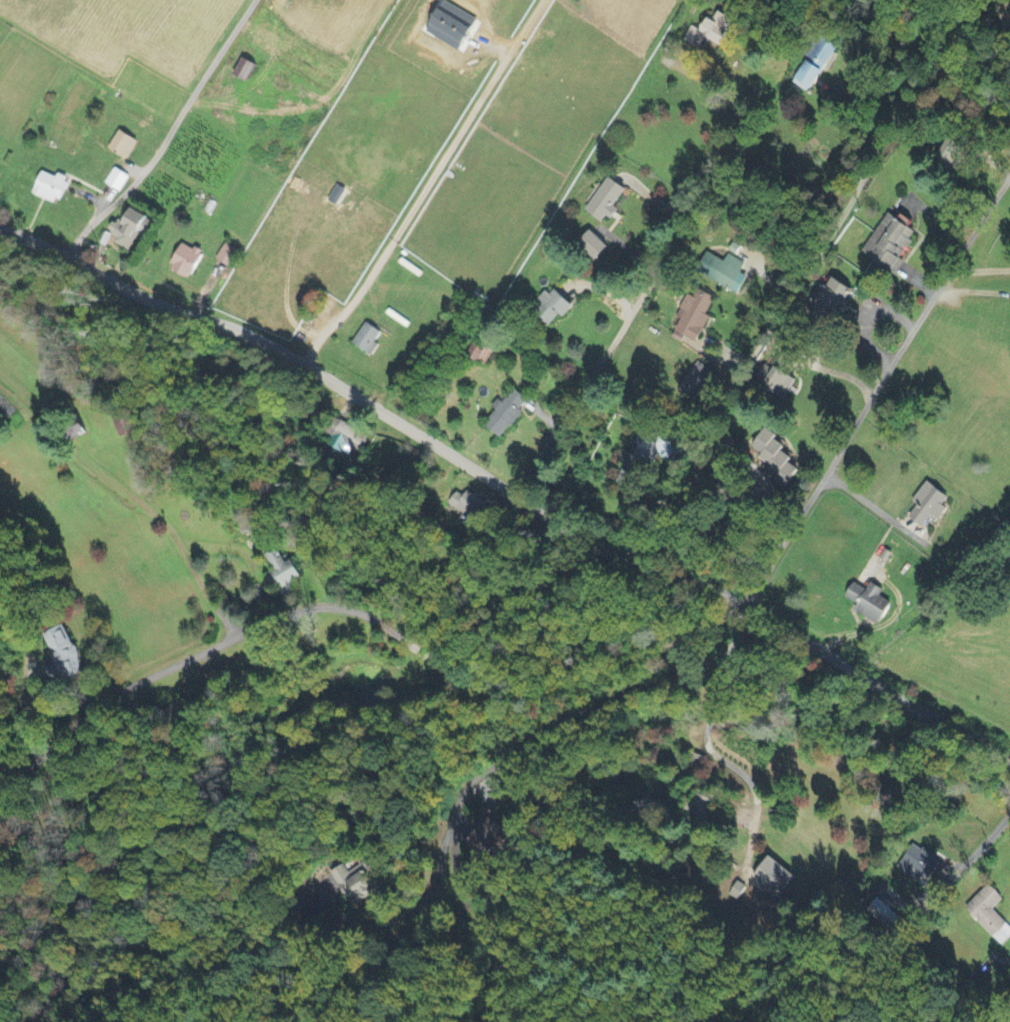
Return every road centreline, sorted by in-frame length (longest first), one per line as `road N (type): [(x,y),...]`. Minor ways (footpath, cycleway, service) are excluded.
road 1 (residential): [(1009,747),(767,613),(624,561),(249,325),(0,226)]
road 2 (residential): [(747,604),(606,681),(527,695),(479,688),(369,616),(308,608),(122,690),(0,794)]
road 3 (residential): [(1009,178),(887,362),(747,604)]
road 4 (residential): [(877,146),(850,202),(624,561)]
road 5 (residential): [(518,494),(774,81)]
road 6 (residential): [(725,659),(603,705),(466,786),(451,827),(469,915)]
road 7 (residential): [(70,251),(165,143),(255,0)]
road 8 (residential): [(767,613),(726,654),(702,761),(708,776),(747,788),(753,812),(743,838)]

